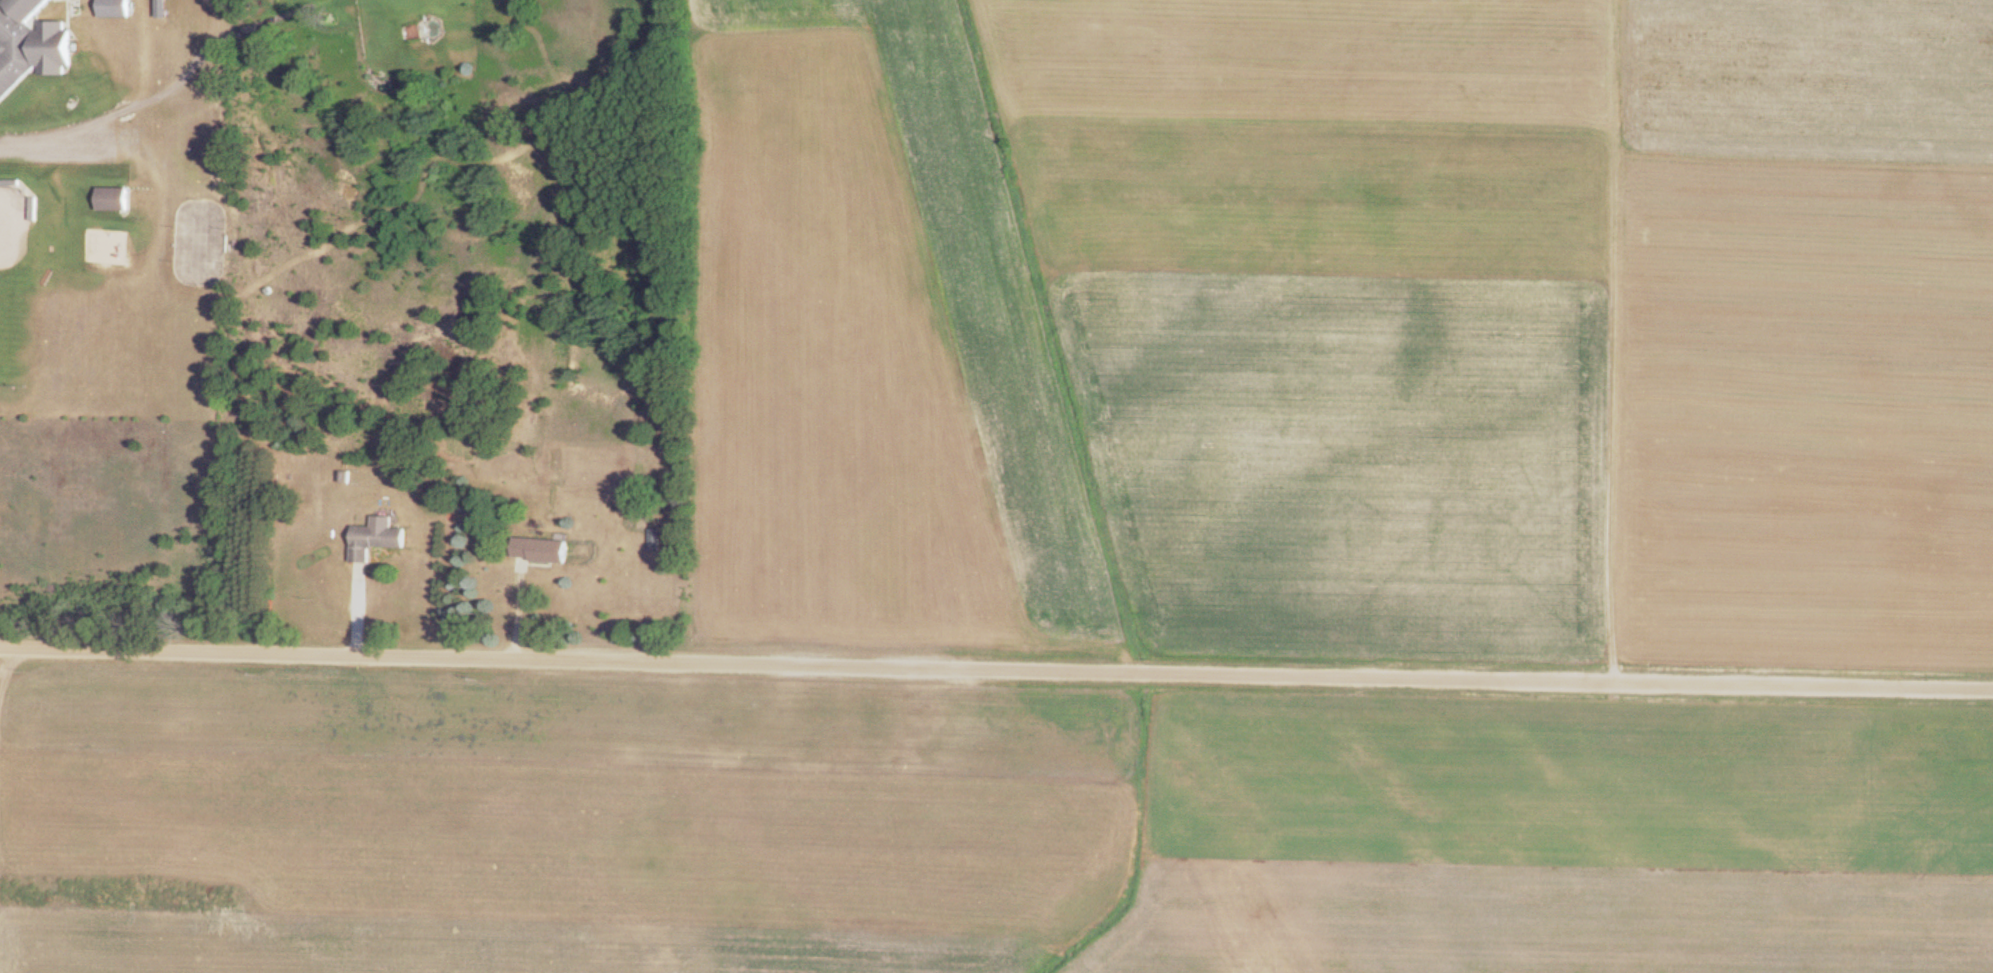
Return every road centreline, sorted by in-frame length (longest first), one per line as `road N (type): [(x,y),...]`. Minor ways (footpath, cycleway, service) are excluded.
road 1 (residential): [(1992,692),(1150,674),(0,634)]

